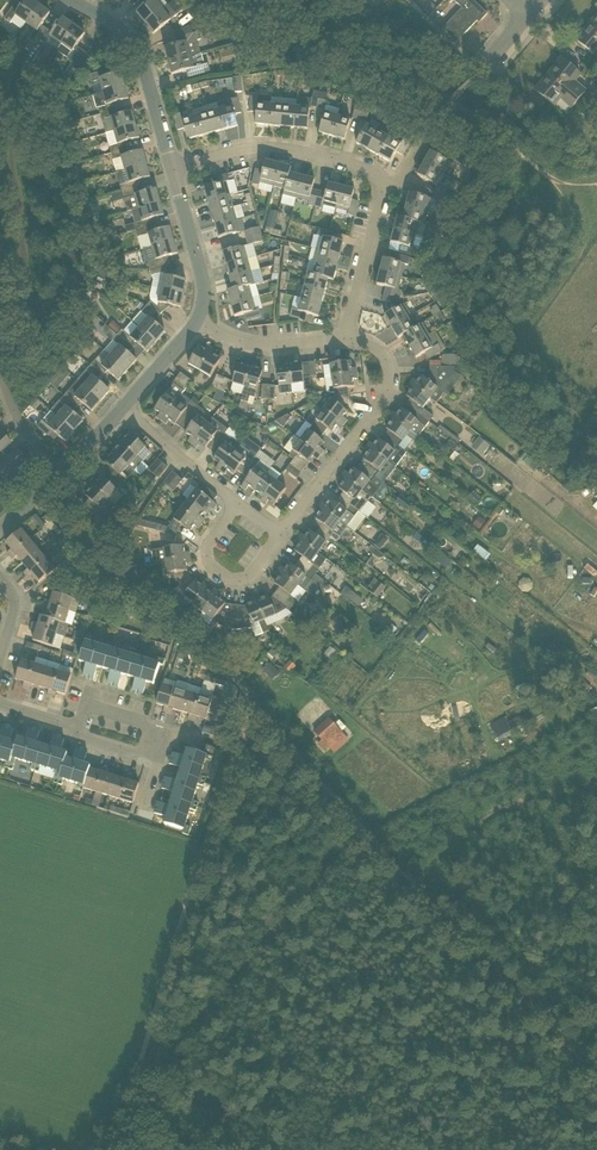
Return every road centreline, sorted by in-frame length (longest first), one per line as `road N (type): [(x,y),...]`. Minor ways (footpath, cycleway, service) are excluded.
road 1 (track): [(596,1080),(253,703)]
road 2 (track): [(114,1149),(253,703)]
road 3 (residential): [(346,337),(383,357),(387,393),(282,535),(123,408)]
road 4 (residential): [(172,168),(273,148),(367,167),(379,177),(346,337)]
road 5 (residential): [(172,168),(138,50),(107,18),(73,0)]
road 6 (residential): [(77,725),(95,709),(147,721),(155,740),(144,753),(92,741)]
road 7 (residential): [(198,322),(207,281),(172,168)]
road 8 (residential): [(198,322),(264,345),(346,337)]
road 9 (residential): [(61,473),(15,412),(0,361)]

